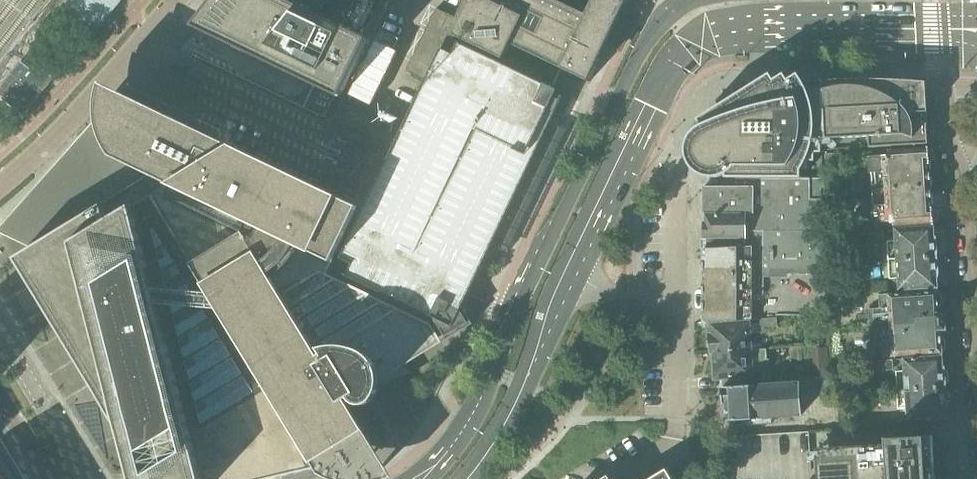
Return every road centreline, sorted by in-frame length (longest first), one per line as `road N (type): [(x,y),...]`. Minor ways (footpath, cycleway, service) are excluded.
road 1 (secondary): [(692,3),(639,67),(465,430),(425,478)]
road 2 (secondary): [(576,281),(662,100),(711,44)]
road 3 (secondary): [(711,44),(756,31),(976,24)]
road 4 (unclassified): [(0,185),(40,152),(174,0)]
road 5 (secondary): [(467,478),(509,418),(576,281)]
road 6 (unclassified): [(963,162),(976,351)]
road 7 (unclassified): [(86,478),(0,333)]
road 8 (unclassified): [(680,305),(680,195),(688,171)]

